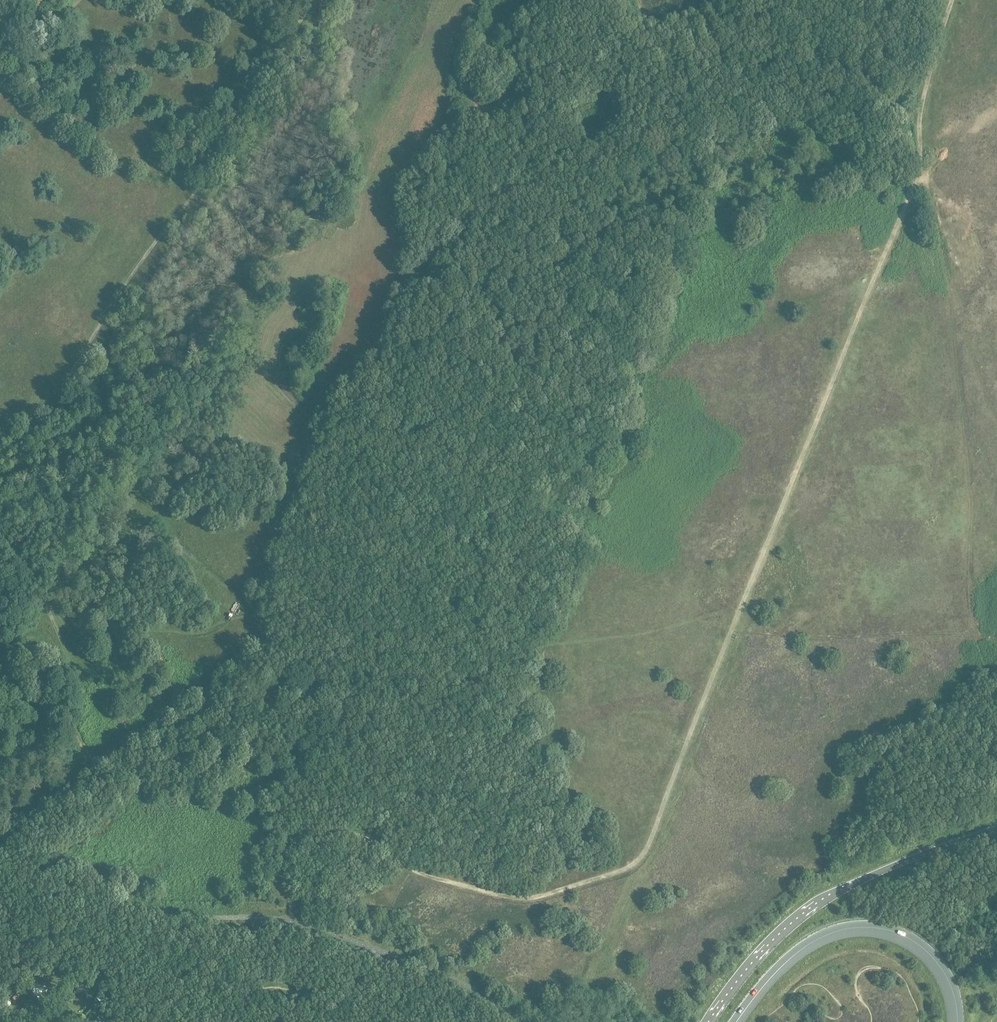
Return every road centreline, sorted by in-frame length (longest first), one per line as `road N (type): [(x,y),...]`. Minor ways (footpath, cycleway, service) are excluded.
road 1 (track): [(920,110),(883,98),(812,49),(674,58),(616,46),(578,22),(569,0)]
road 2 (primary): [(996,829),(873,876),(798,918),(760,952),(708,1021)]
road 3 (primary): [(732,1021),(795,950),(827,931),(864,923),(904,931),(929,949),(951,979),(961,1021)]

